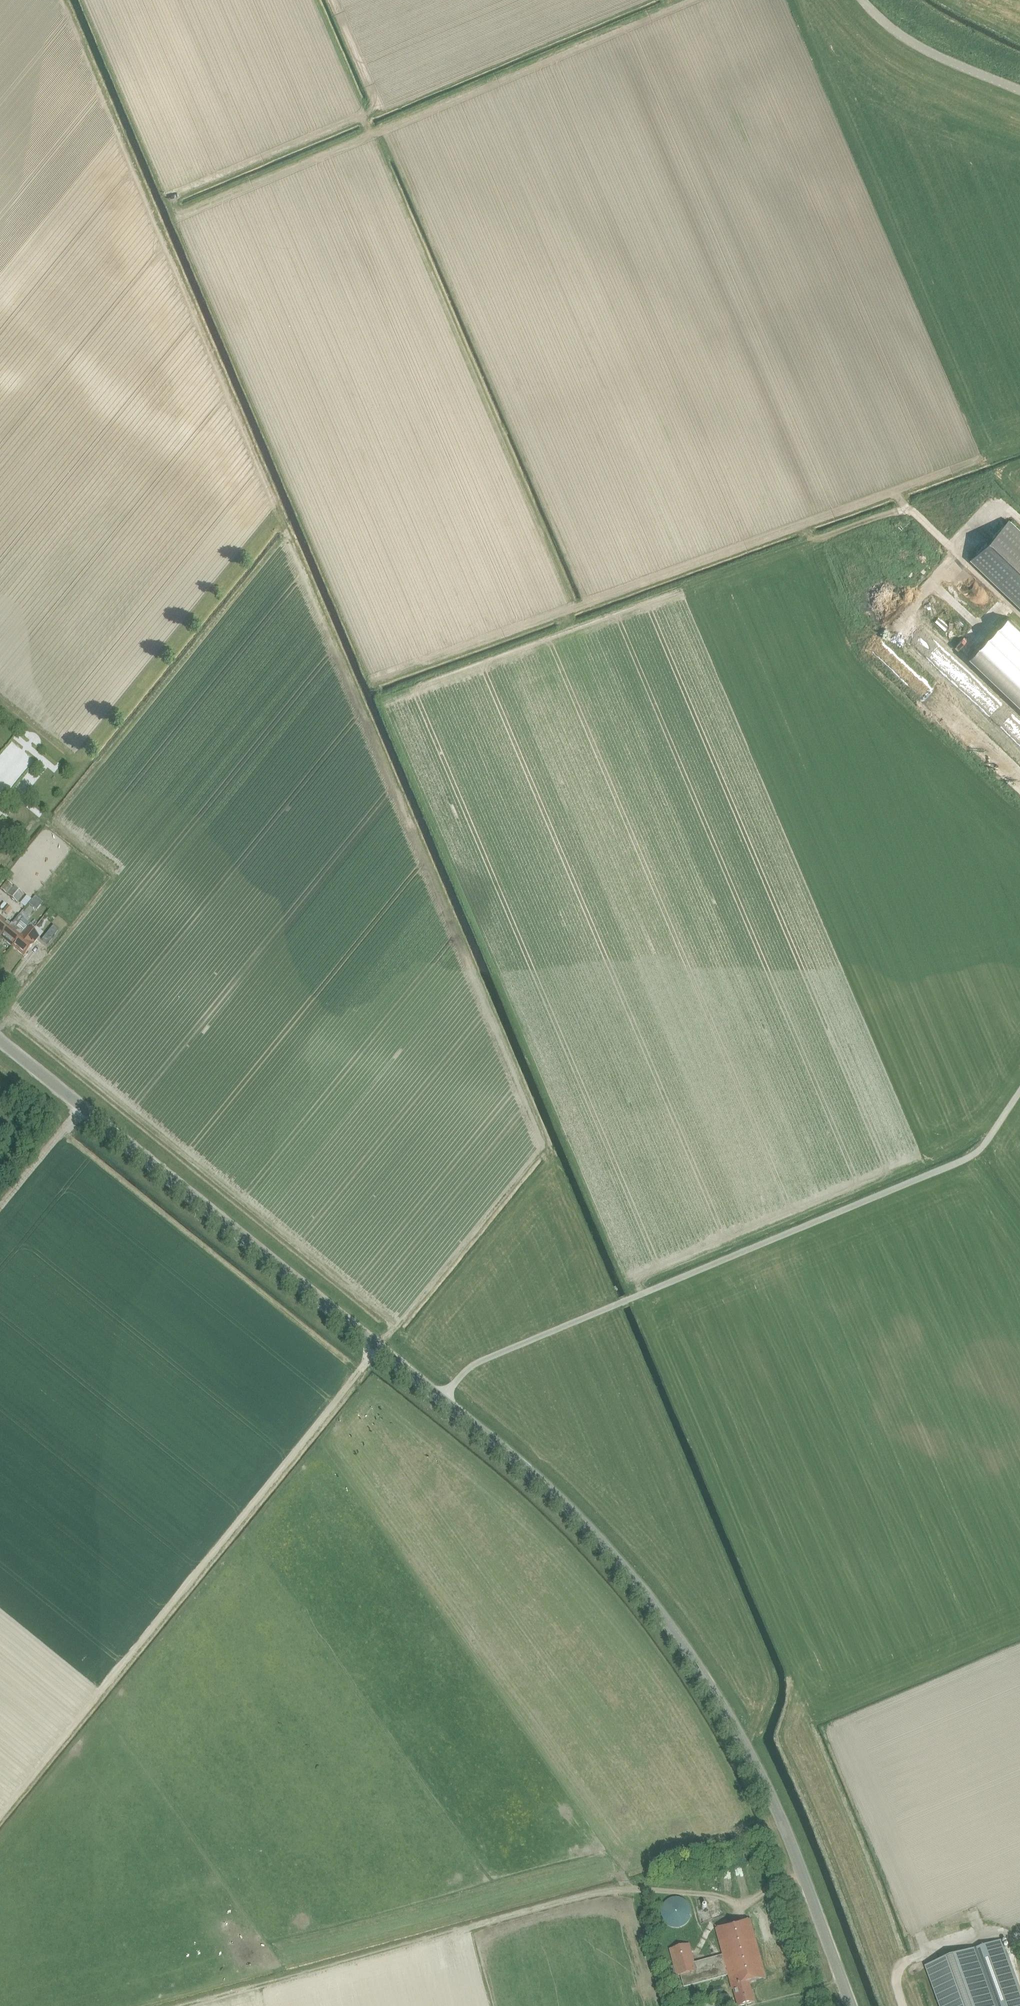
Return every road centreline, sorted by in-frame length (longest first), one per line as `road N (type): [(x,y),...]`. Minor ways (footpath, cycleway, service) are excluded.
road 1 (secondary): [(851,2005),(753,1762),(689,1654),(609,1551),(486,1435),(0,1041)]
road 2 (tertiary): [(1019,90),(917,45),(862,0)]

